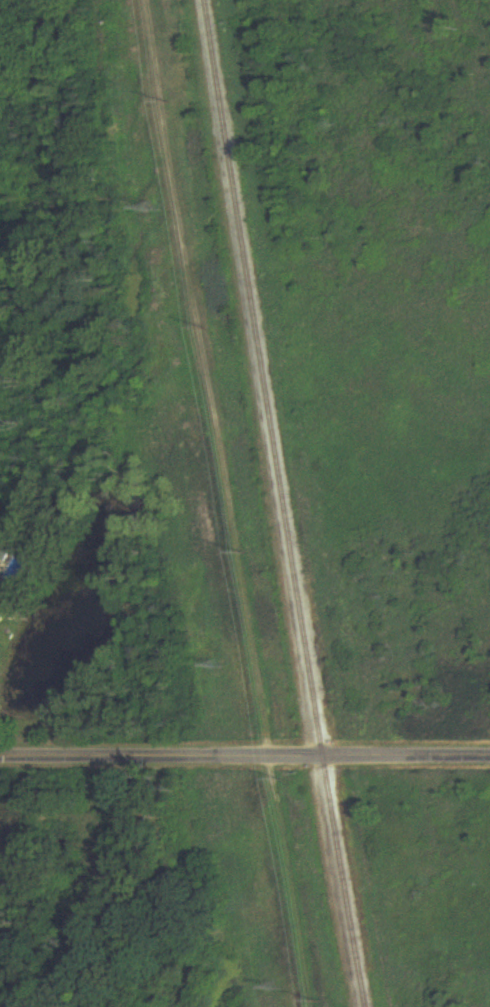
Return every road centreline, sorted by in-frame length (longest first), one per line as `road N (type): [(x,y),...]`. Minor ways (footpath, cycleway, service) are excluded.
road 1 (residential): [(0,754),(489,755)]

